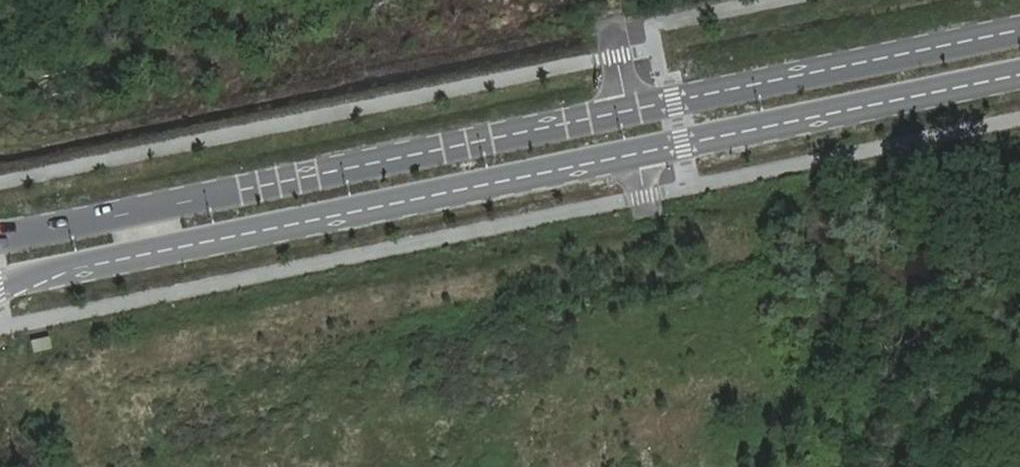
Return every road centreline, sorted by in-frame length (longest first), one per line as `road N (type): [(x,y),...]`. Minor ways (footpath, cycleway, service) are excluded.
road 1 (secondary): [(0,287),(1019,77)]
road 2 (secondary): [(1019,30),(0,236)]

